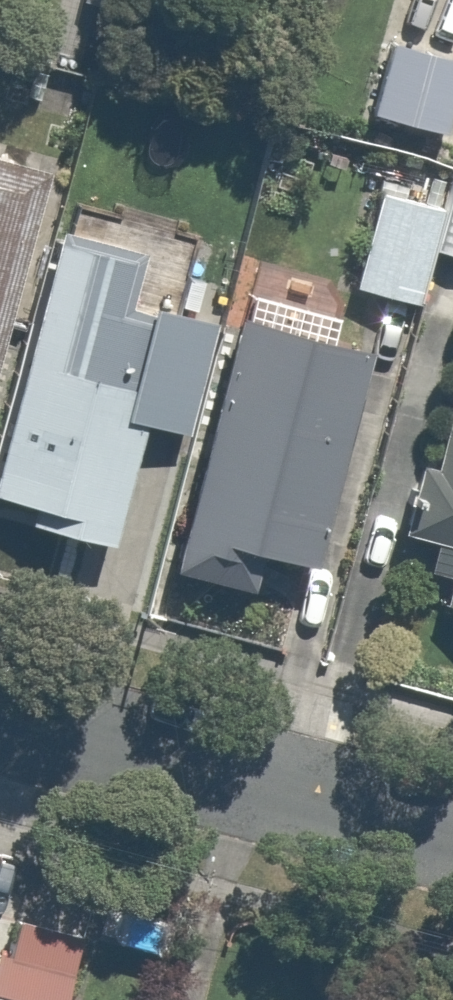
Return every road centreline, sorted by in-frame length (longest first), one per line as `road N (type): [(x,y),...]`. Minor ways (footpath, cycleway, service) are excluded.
road 1 (residential): [(0,715),(452,835)]

